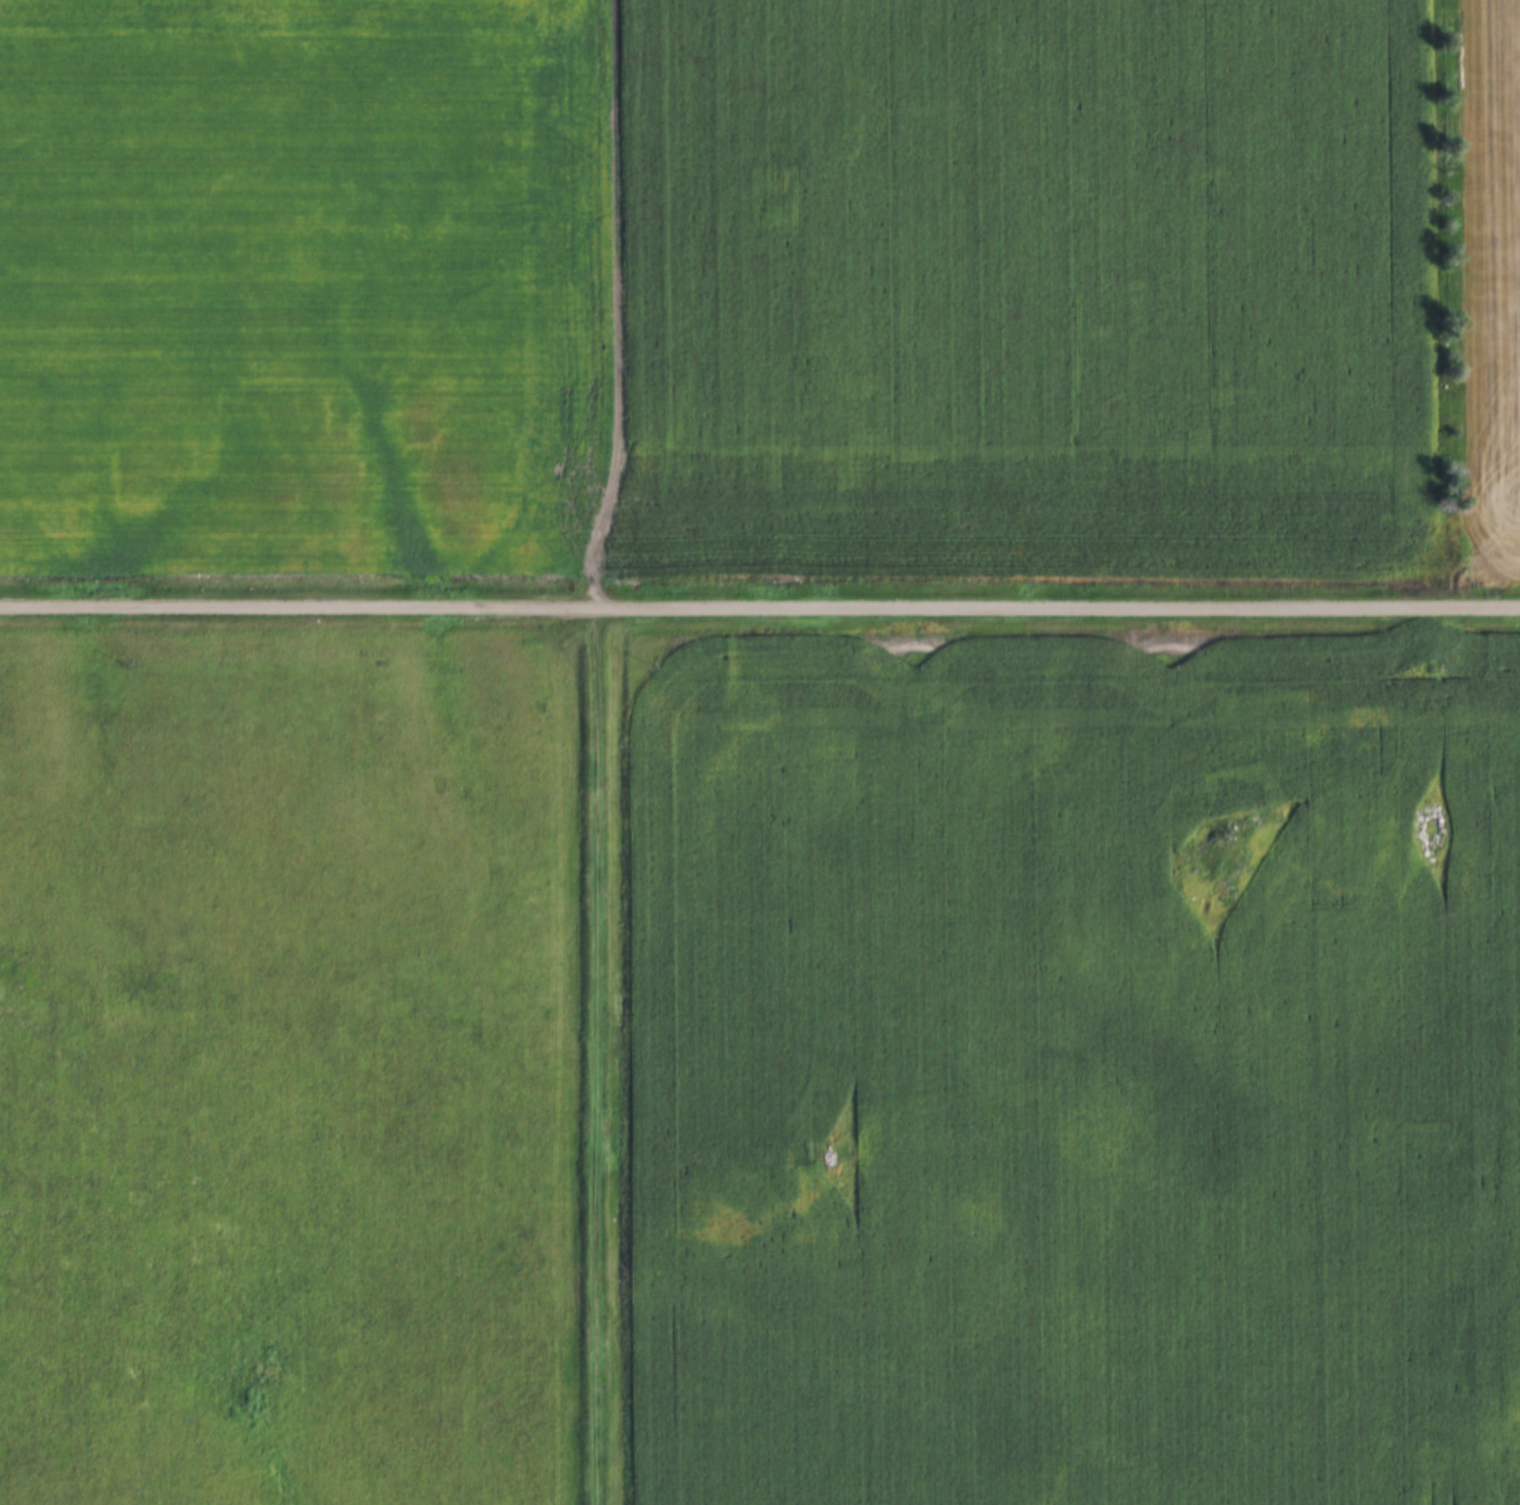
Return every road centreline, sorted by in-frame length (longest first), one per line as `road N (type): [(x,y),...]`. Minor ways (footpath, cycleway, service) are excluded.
road 1 (residential): [(0,600),(1519,600)]
road 2 (track): [(599,603),(598,0)]

